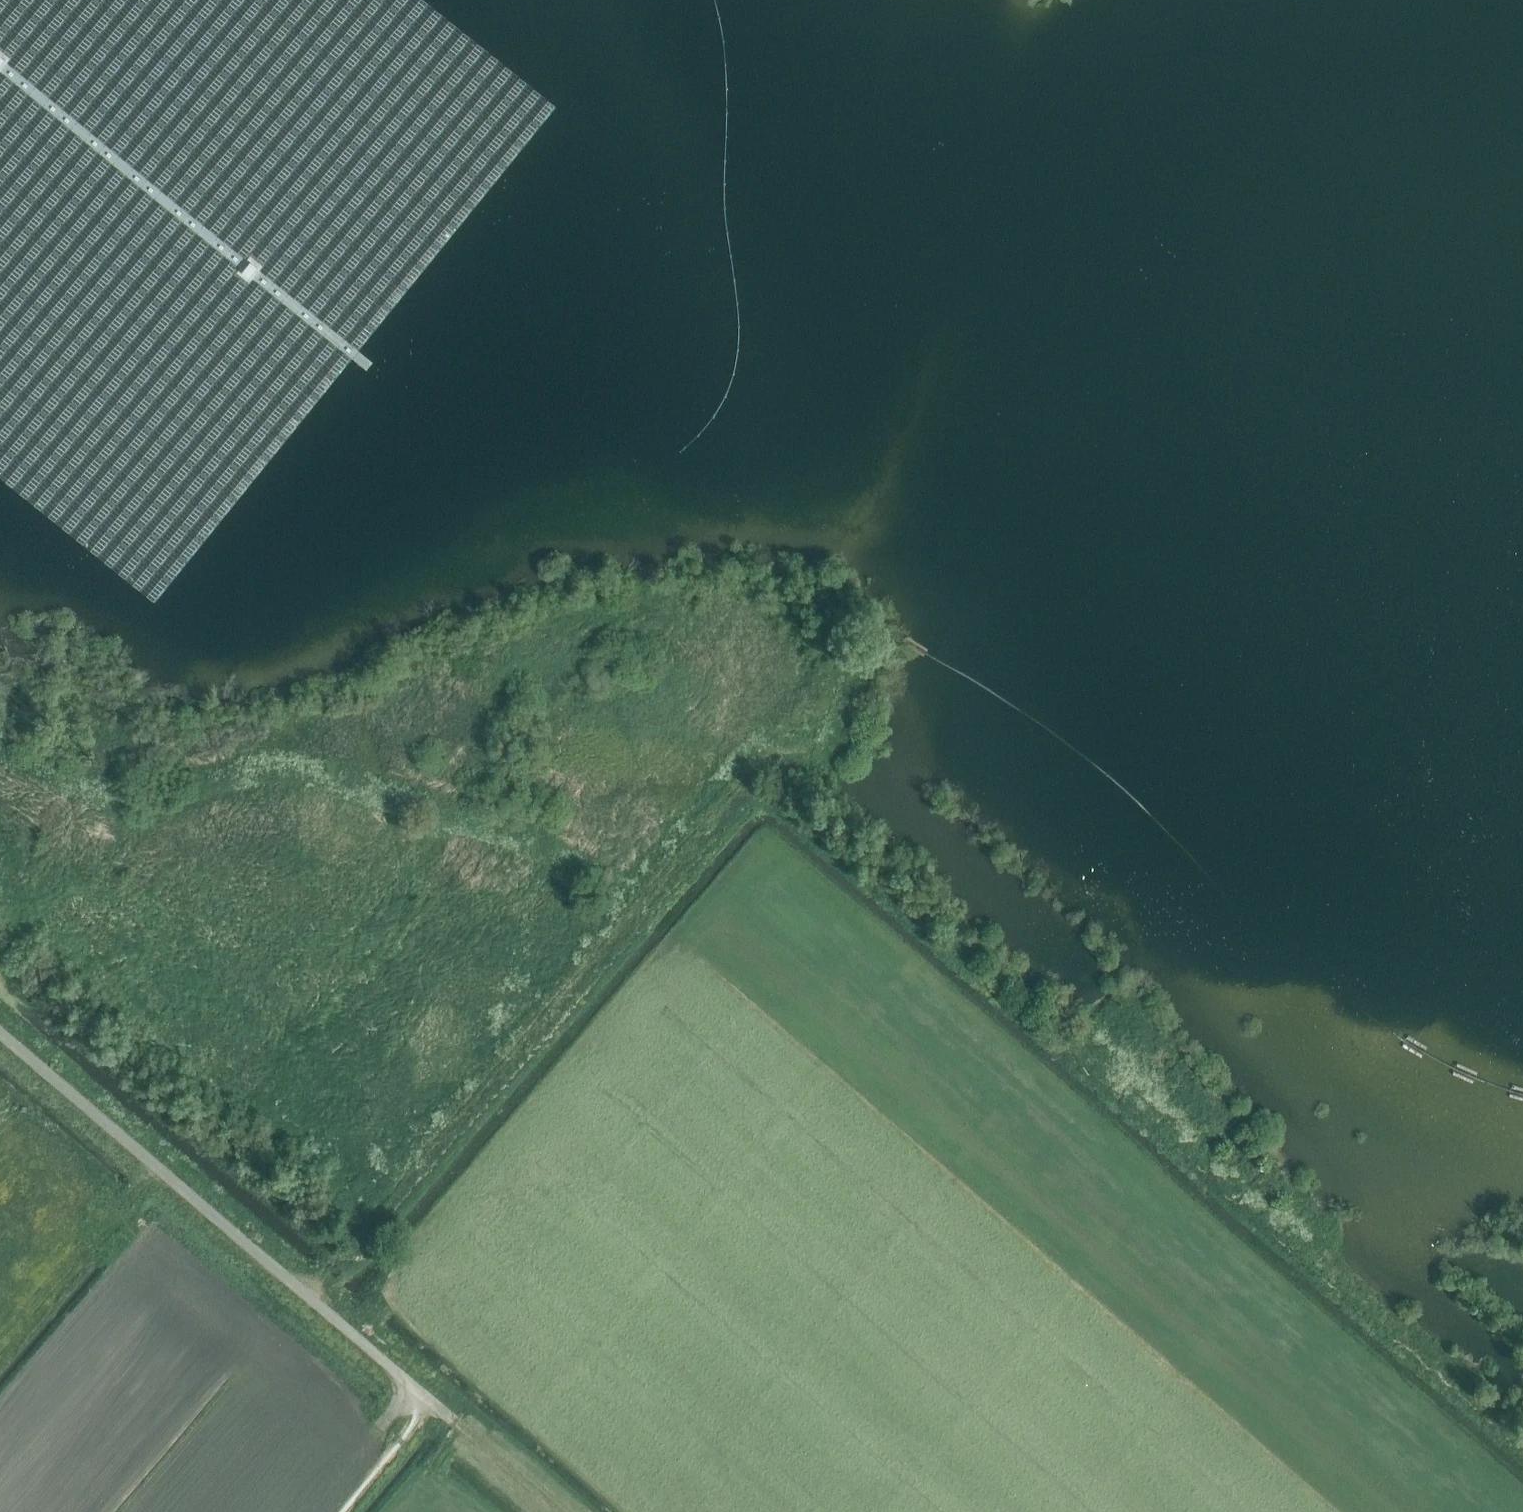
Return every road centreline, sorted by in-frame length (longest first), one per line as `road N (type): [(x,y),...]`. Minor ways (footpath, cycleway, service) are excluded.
road 1 (unclassified): [(0,1033),(452,1420)]
road 2 (track): [(452,1420),(557,1511)]

